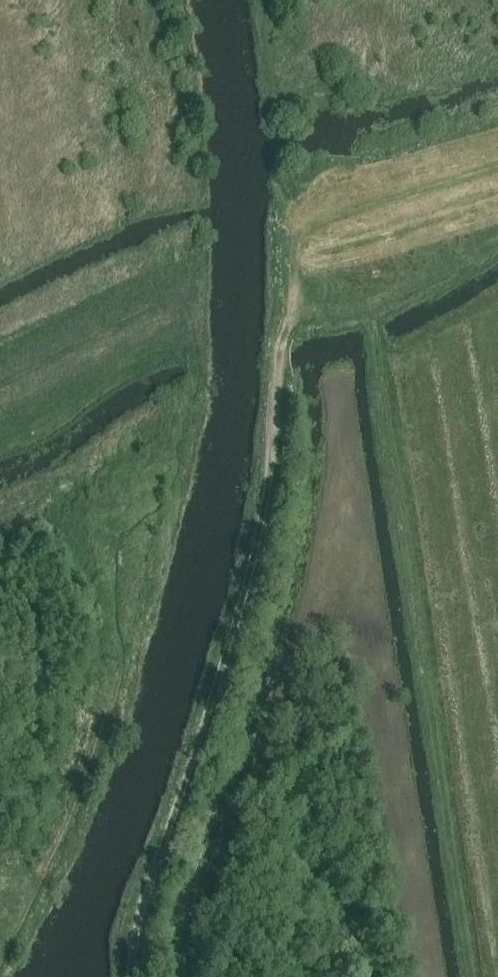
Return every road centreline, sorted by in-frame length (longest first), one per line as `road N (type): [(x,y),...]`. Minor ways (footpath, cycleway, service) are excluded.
road 1 (track): [(0,963),(76,804),(151,577),(190,418),(190,299)]
road 2 (track): [(129,976),(137,916),(224,677),(253,567),(287,319)]

